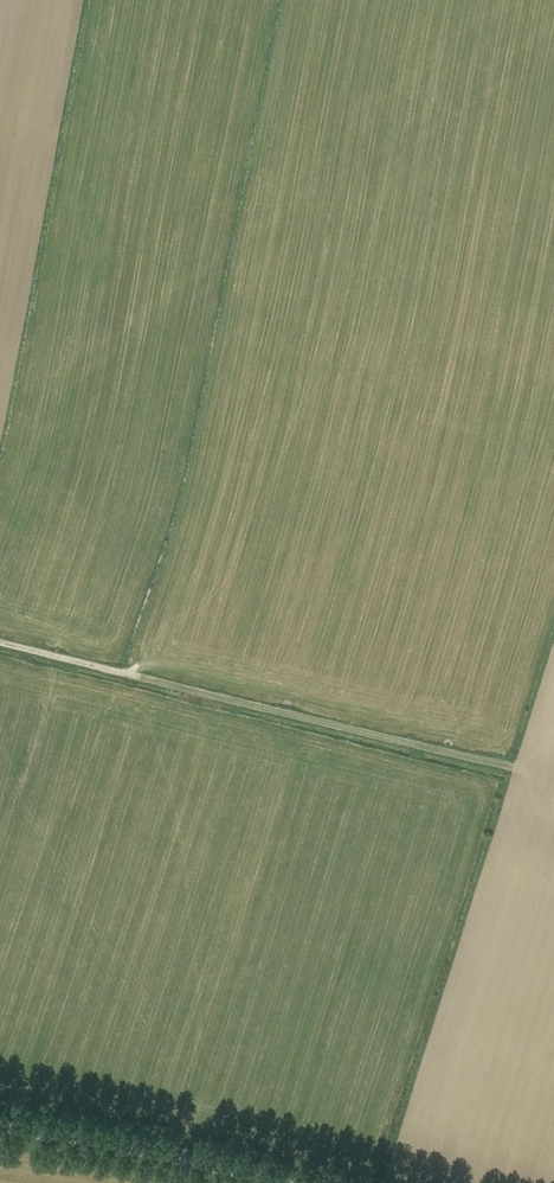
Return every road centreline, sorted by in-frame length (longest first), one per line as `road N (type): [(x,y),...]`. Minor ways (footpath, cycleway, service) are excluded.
road 1 (track): [(501,764),(0,641)]
road 2 (unclassified): [(0,1123),(297,1182)]

